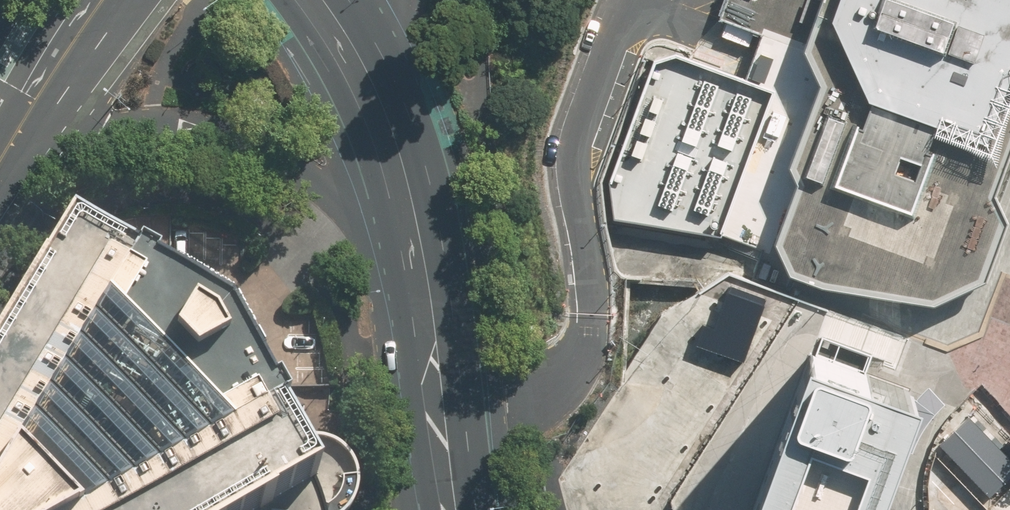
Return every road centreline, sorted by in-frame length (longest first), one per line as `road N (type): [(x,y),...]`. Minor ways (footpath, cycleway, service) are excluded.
road 1 (secondary): [(409,193),(450,509)]
road 2 (secondary): [(321,0),(375,84),(409,193)]
road 3 (secondary): [(415,0),(409,193)]
road 4 (tertiary): [(0,129),(79,0)]

